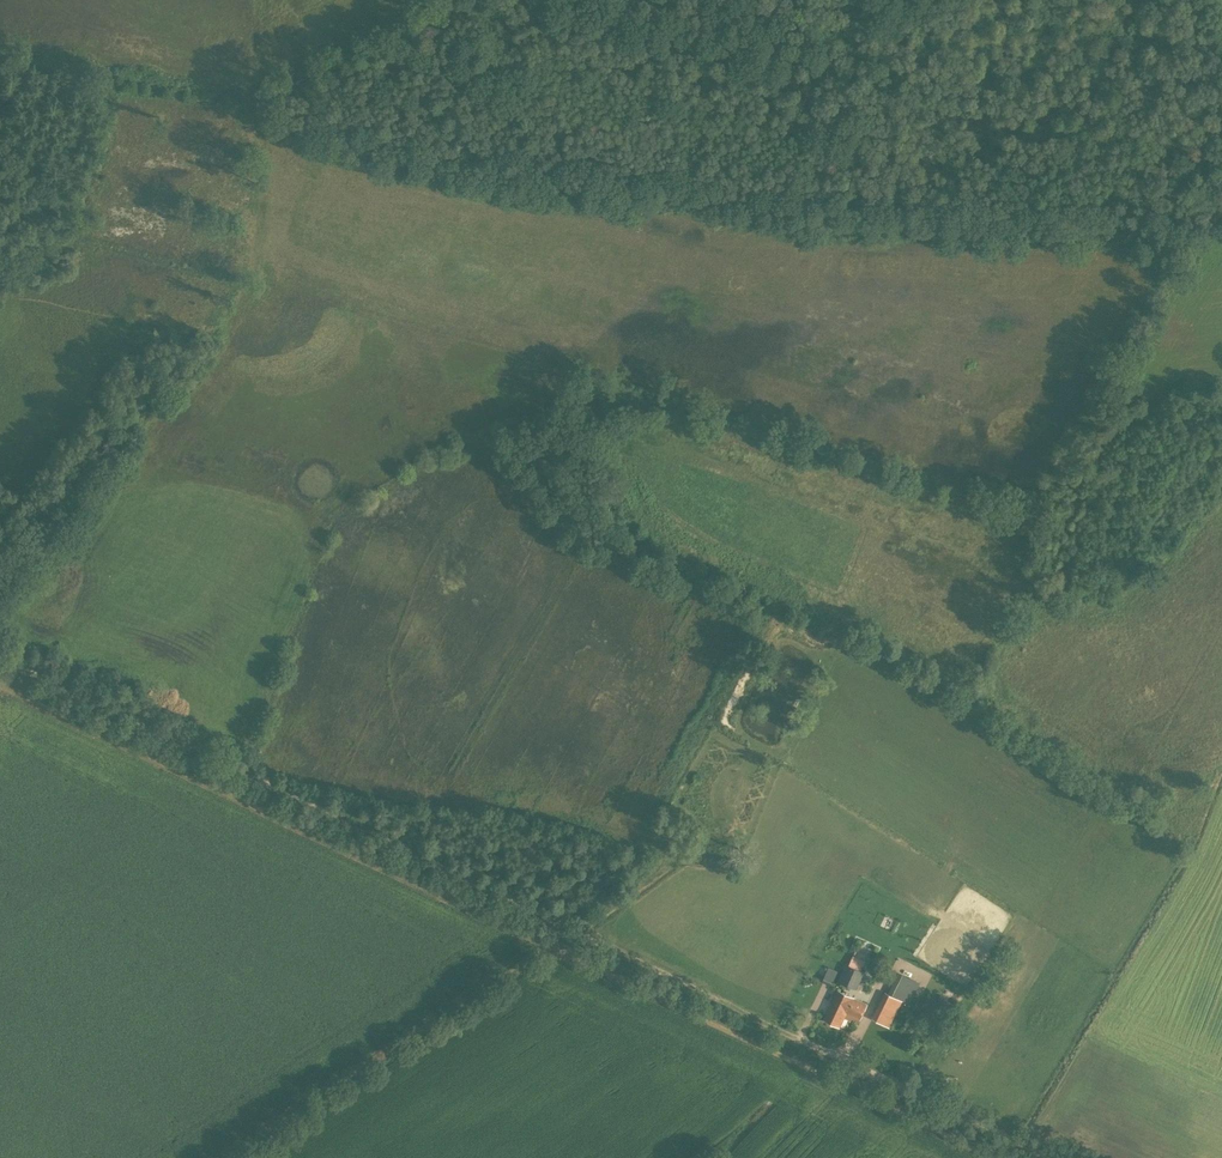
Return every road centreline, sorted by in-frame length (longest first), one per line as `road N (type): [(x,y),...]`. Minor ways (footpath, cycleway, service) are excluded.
road 1 (track): [(0,665),(1037,1157)]
road 2 (track): [(242,1157),(578,940)]

